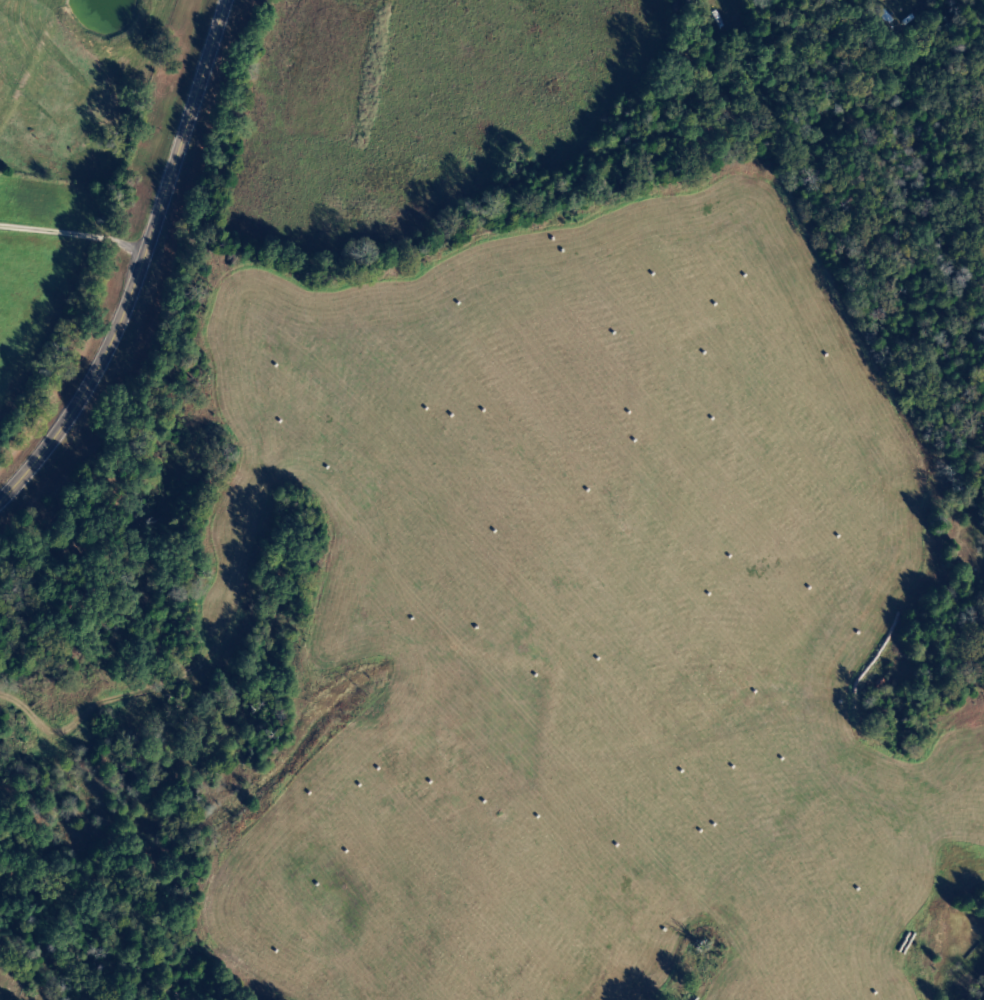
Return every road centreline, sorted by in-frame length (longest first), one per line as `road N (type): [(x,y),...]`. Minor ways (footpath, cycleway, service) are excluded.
road 1 (residential): [(0,693),(60,714),(105,775),(215,795),(295,724),(465,689),(680,724),(790,699),(845,709),(900,754),(983,792)]
road 2 (tertiary): [(0,500),(81,397),(119,323),(226,0)]

